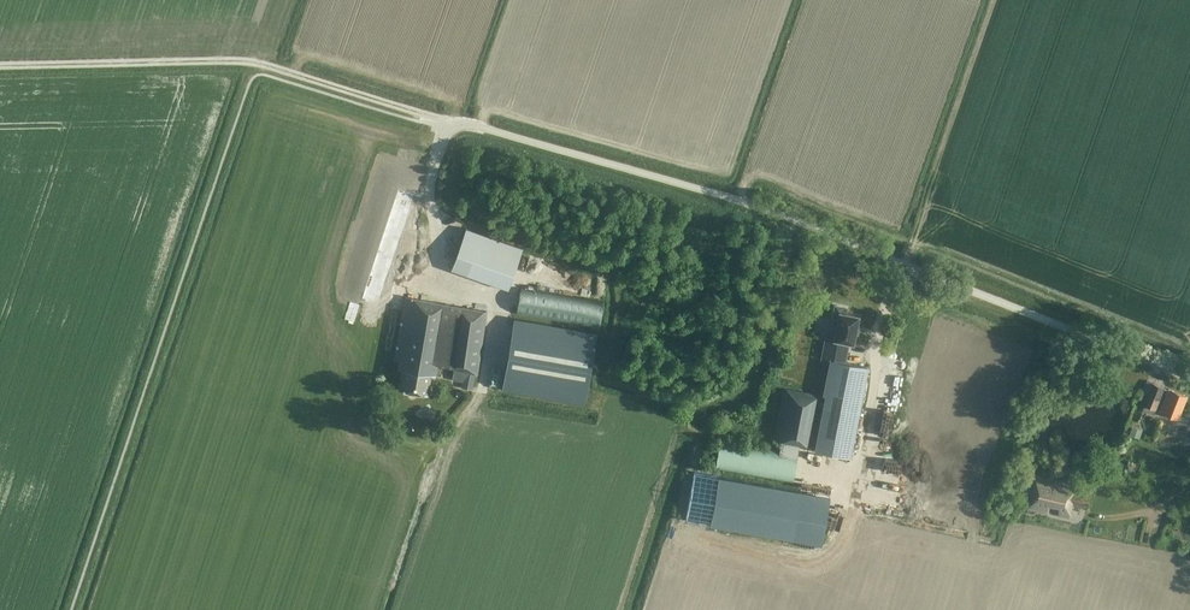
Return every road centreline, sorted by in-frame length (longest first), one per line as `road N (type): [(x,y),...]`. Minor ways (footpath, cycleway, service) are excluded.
road 1 (unclassified): [(1189,380),(763,209),(455,123)]
road 2 (track): [(0,65),(254,62),(455,123)]

